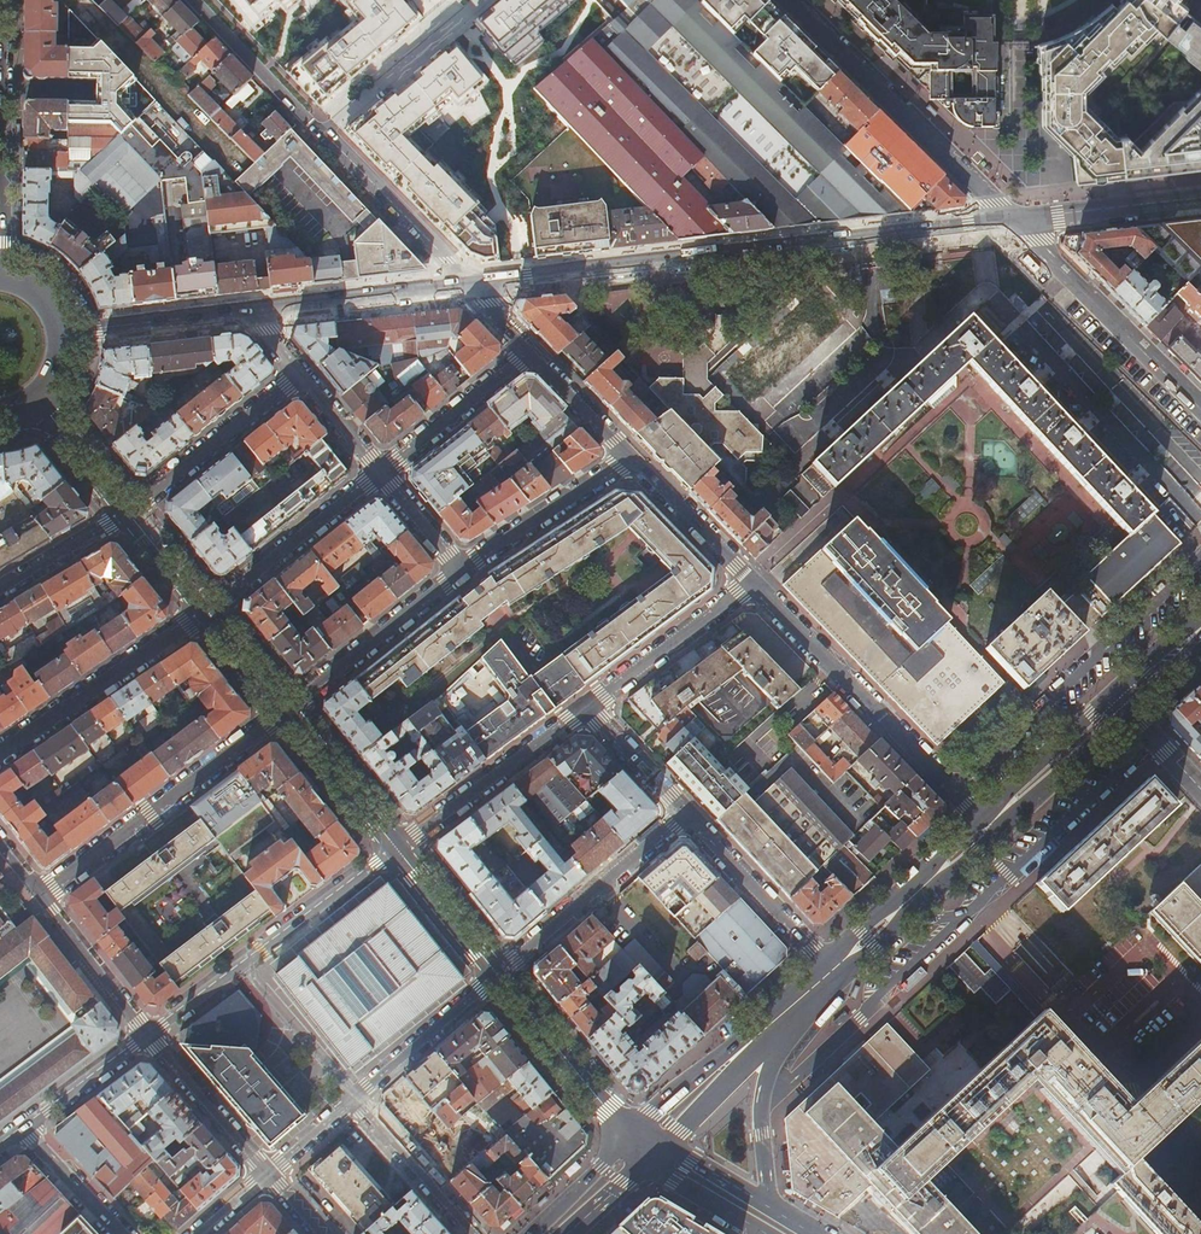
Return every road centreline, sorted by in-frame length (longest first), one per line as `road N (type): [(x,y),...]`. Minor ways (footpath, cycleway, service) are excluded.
road 1 (tertiary): [(477,287),(1015,222)]
road 2 (residential): [(990,825),(751,586)]
road 3 (residential): [(1015,222),(789,0)]
road 4 (residential): [(149,1037),(396,848)]
road 5 (residential): [(287,709),(43,894)]
road 6 (residential): [(0,752),(207,613)]
road 7 (residential): [(304,113),(477,287)]
road 8 (residential): [(684,816),(500,973)]
road 9 (residential): [(396,848),(587,707)]
road 10 (tertiary): [(249,314),(477,287)]
road 11 (residential): [(207,613),(380,473)]
road 12 (residential): [(461,571),(287,709)]
road 13 (secondary): [(828,972),(990,825)]
road 14 (residential): [(128,509),(298,374)]
road 15 (residential): [(828,972),(684,816)]
road 16 (residential): [(587,707),(751,586)]
road 17 (residential): [(629,458),(461,571)]
road 18 (residential): [(500,973),(350,1098)]
road 19 (residential): [(380,473),(531,354)]
road 20 (secondary): [(619,1118),(500,973)]
road 21 (secondary): [(771,1209),(761,1112),(774,1023)]
road 22 (tertiary): [(1015,222),(1200,201)]
road 23 (tertiary): [(66,334),(249,314)]
road 24 (residential): [(470,1233),(350,1098)]
road 25 (residential): [(266,1174),(149,1037)]
road 26 (residential): [(149,1037),(43,894)]
road 27 (residential): [(751,586),(629,458)]
road 28 (secondary): [(396,848),(287,709)]
road 29 (secondary): [(990,825),(1116,703)]
road 30 (secondary): [(500,973),(396,848)]
road 31 (residential): [(304,113),(195,0)]
road 32 (residential): [(25,1128),(149,1037)]
road 33 (residential): [(128,509),(0,590)]
road 34 (residential): [(684,816),(587,707)]
road 35 (residential): [(25,1128),(122,1233)]
road 36 (residential): [(629,458),(531,354)]
road 37 (secondary): [(650,1160),(768,1233)]
road 38 (secondary): [(128,509),(45,402)]
road 39 (secondary): [(207,613),(128,509)]
road 40 (residential): [(298,374),(380,473)]
road 41 (secondary): [(629,1142),(540,1233)]
road 42 (residential): [(380,473),(461,571)]
road 43 (secondary): [(287,709),(207,613)]
road 44 (secondary): [(771,1209),(664,1146)]
road 45 (tertiary): [(1116,703),(1200,789)]

